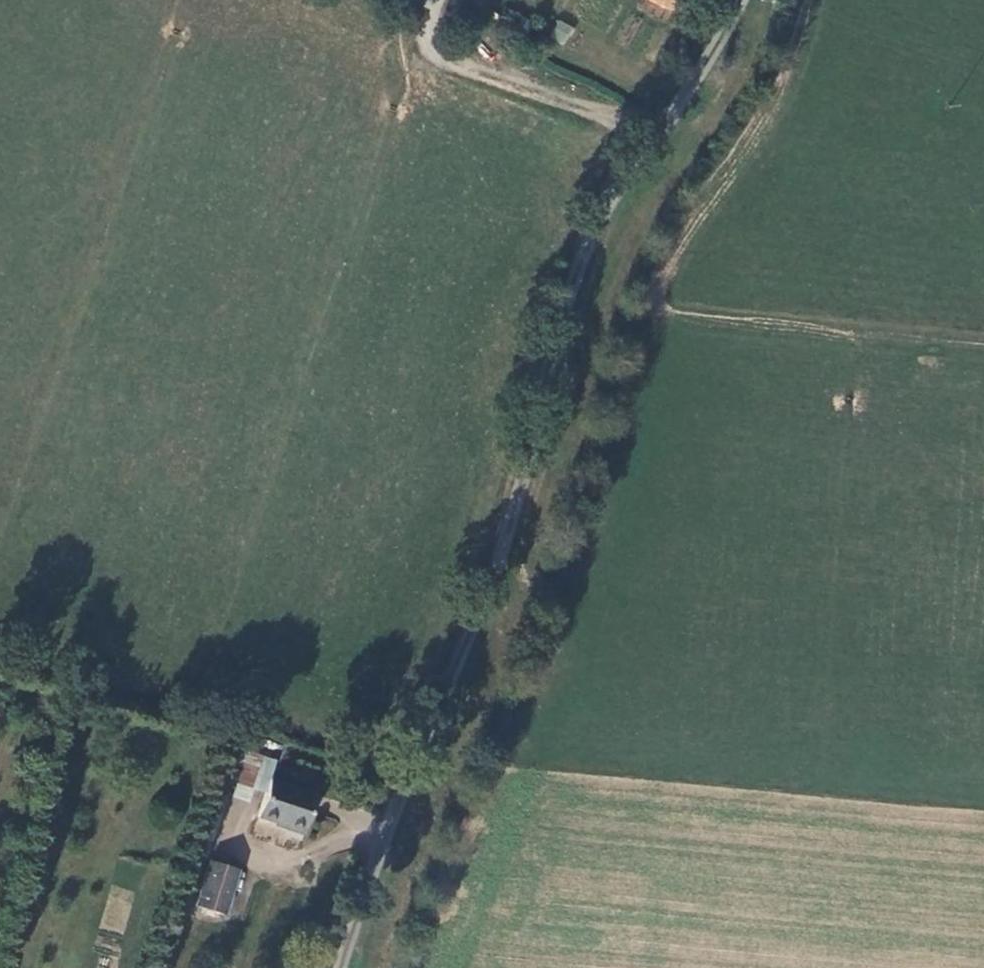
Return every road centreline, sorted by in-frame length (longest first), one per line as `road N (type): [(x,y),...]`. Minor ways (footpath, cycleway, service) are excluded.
road 1 (unclassified): [(355,967),(525,524),(570,322),(616,203),(753,0)]

